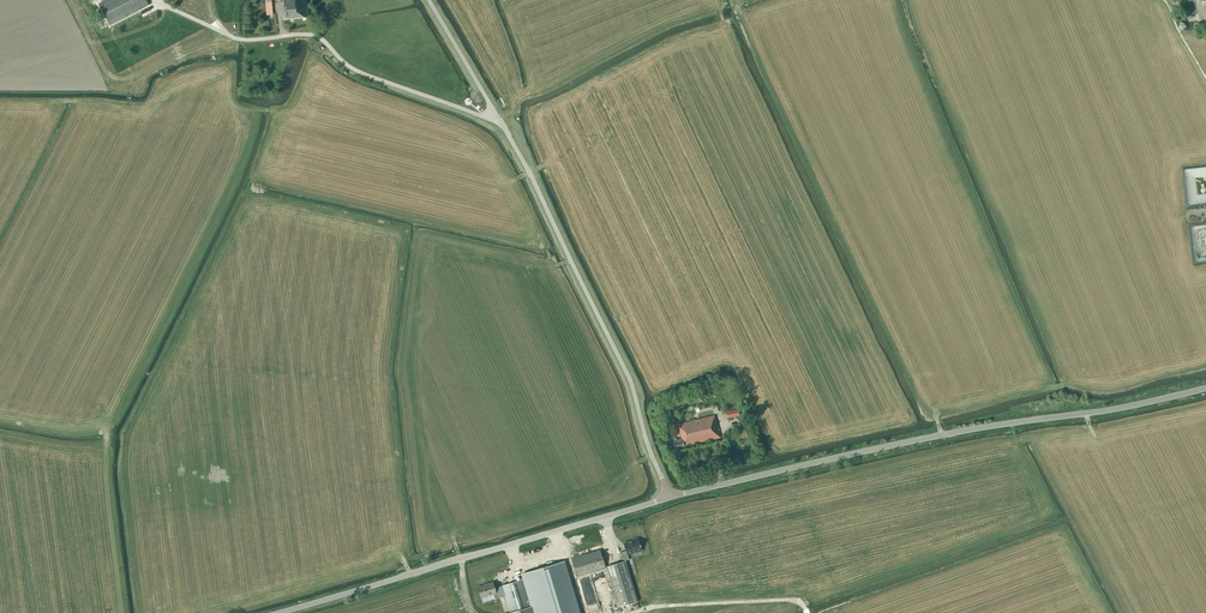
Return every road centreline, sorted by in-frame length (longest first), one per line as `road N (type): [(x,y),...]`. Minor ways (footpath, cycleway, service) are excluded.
road 1 (tertiary): [(669,498),(928,438),(1205,389)]
road 2 (unclassified): [(669,498),(631,383),(495,113)]
road 3 (tertiary): [(279,612),(669,498)]
road 4 (unclassified): [(495,113),(476,114),(366,75),(313,35),(241,40),(170,8)]
road 5 (unclassified): [(495,113),(428,0)]

